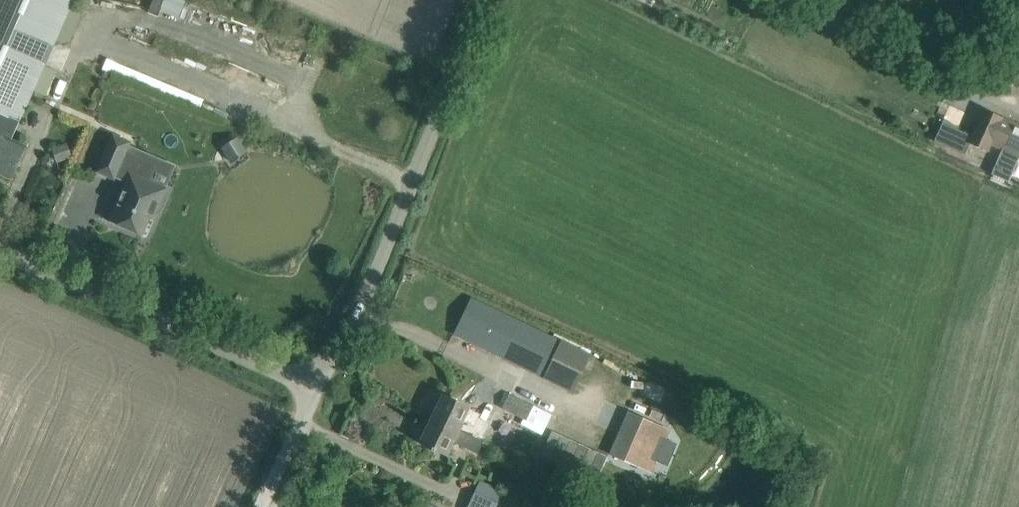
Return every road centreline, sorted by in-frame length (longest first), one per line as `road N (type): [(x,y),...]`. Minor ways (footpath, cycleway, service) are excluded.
road 1 (unclassified): [(317,387),(411,184),(483,0)]
road 2 (unclassified): [(317,387),(0,251)]
road 3 (unclassified): [(263,506),(317,387)]

